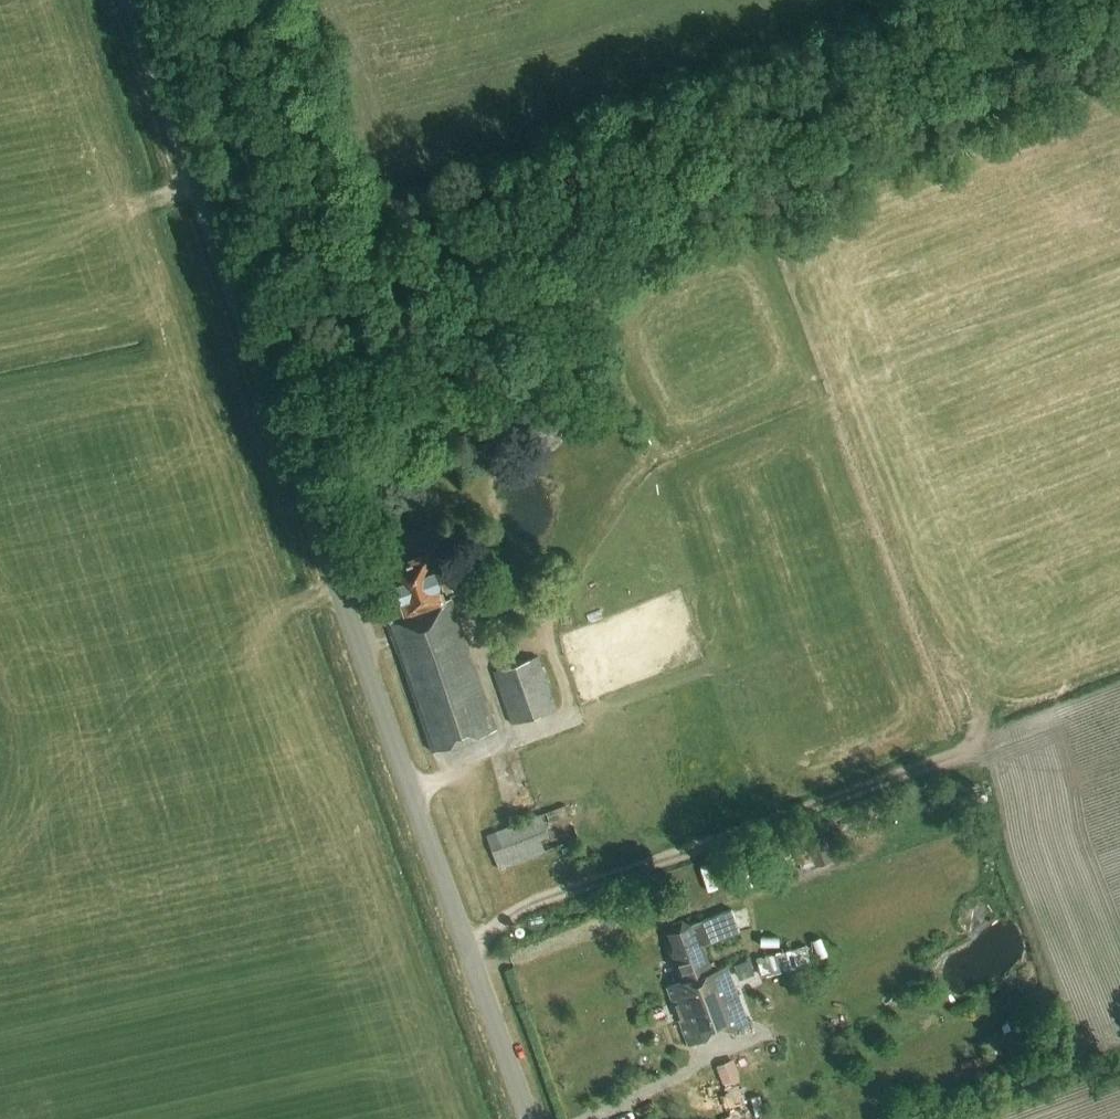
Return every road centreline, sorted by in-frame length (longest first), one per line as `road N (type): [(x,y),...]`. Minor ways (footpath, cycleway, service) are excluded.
road 1 (unclassified): [(530,1118),(130,0)]
road 2 (track): [(361,220),(409,277),(442,290),(487,284),(1119,29)]
road 3 (track): [(284,0),(361,220)]
road 4 (track): [(407,557),(384,500),(331,431),(267,380)]

